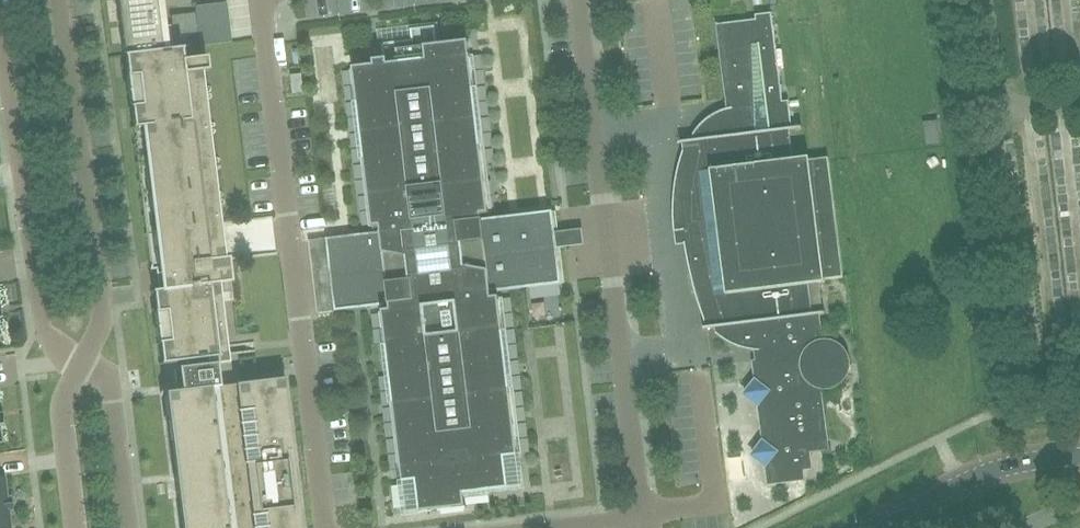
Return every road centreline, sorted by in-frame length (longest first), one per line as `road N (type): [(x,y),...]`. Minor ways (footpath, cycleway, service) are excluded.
road 1 (residential): [(327,527),(261,0)]
road 2 (residential): [(641,520),(580,0)]
road 3 (residential): [(80,365),(104,314),(59,0)]
road 4 (residential): [(80,365),(42,330),(0,41)]
road 5 (secondary): [(1079,459),(966,482),(876,527)]
road 6 (residential): [(130,527),(111,387),(80,365)]
road 7 (residential): [(77,527),(66,422),(80,365)]

